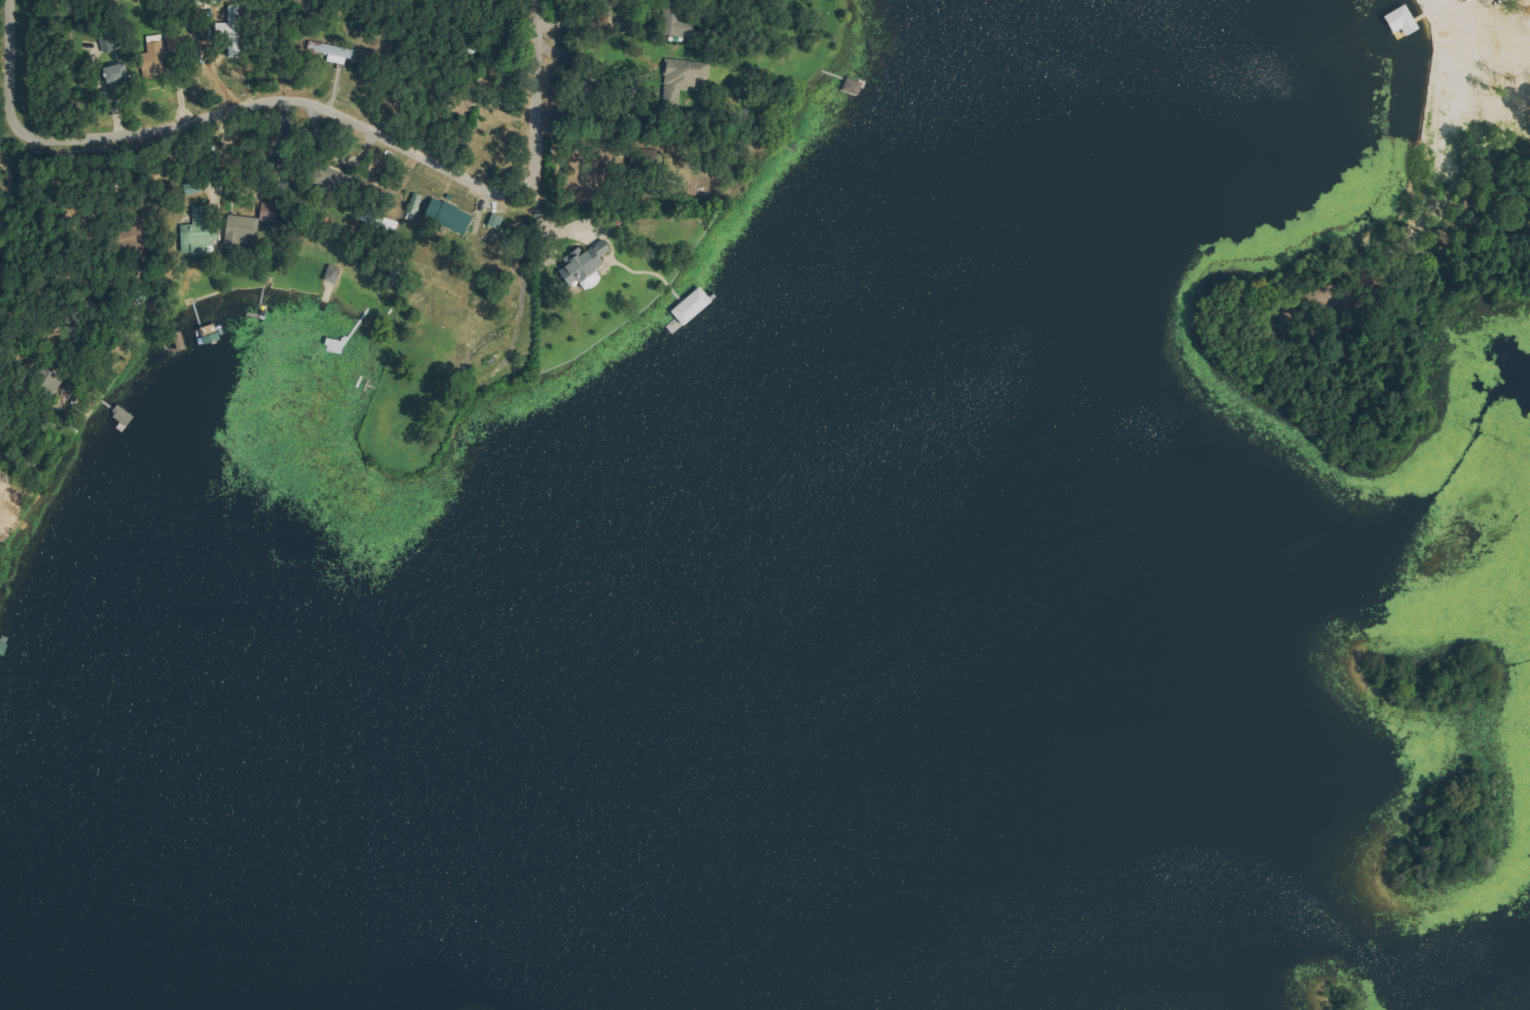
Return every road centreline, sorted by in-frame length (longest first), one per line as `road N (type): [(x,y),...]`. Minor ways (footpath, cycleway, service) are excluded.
road 1 (residential): [(5,0),(4,100),(18,132),(40,141),(127,135),(281,101),(310,105),(490,187),(525,175),(543,141),(544,0)]

